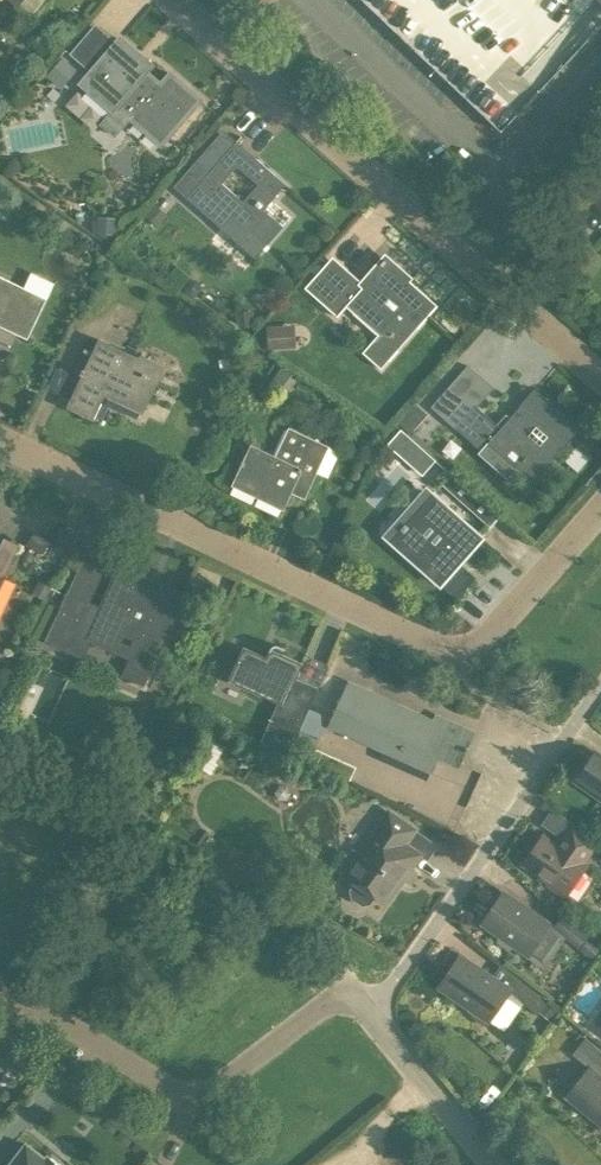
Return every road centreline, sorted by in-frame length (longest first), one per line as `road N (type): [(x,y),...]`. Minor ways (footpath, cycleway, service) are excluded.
road 1 (residential): [(600,507),(492,636),(470,647),(437,647),(0,441)]
road 2 (residential): [(600,381),(173,0)]
road 3 (residential): [(372,1013),(344,999),(322,1002),(215,1087),(193,1093),(0,992)]
road 4 (residential): [(372,1013),(600,686)]
road 5 (residential): [(496,1164),(372,1013)]

